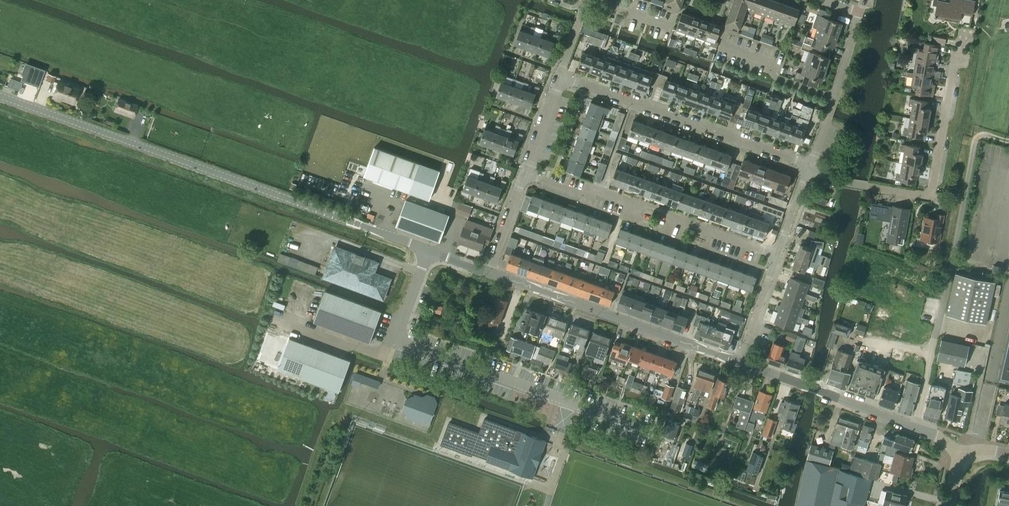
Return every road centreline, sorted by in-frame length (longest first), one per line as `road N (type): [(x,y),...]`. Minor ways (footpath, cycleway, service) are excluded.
road 1 (tertiary): [(429,250),(0,97)]
road 2 (residential): [(808,175),(933,194),(963,26)]
road 3 (residential): [(777,256),(602,193),(584,197),(525,177)]
road 4 (tertiary): [(739,363),(489,273)]
road 5 (residential): [(810,166),(561,78)]
road 6 (tertiary): [(959,454),(934,434),(739,363)]
road 7 (unclassified): [(289,323),(389,361),(429,250)]
road 8 (residential): [(810,166),(862,13),(827,0)]

